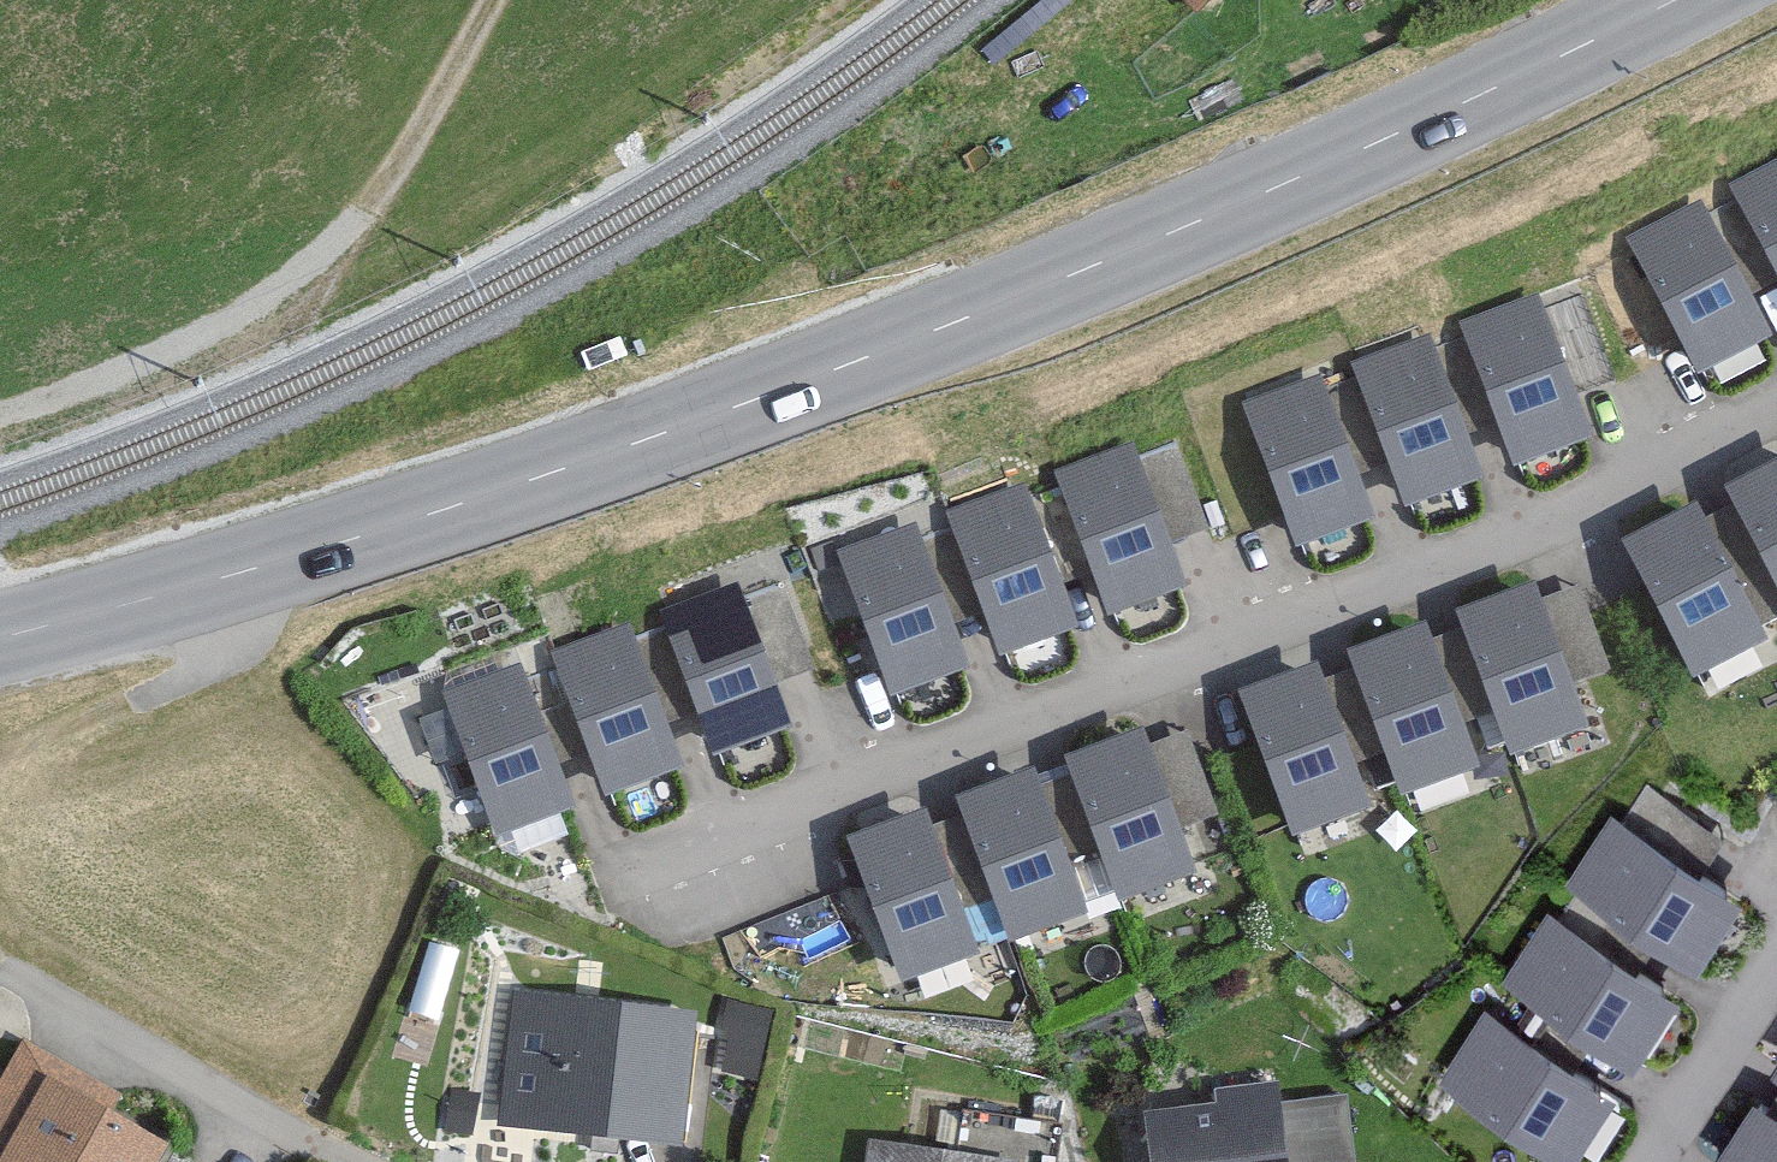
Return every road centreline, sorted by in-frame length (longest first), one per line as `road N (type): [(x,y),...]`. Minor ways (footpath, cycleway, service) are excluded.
road 1 (secondary): [(0,636),(236,572),(609,451),(942,328),(1259,195),(1673,0)]
road 2 (residential): [(1776,409),(1527,532),(741,841)]
road 3 (track): [(0,408),(221,334),(402,169),(496,0)]
road 4 (residential): [(365,1161),(0,972)]
road 5 (residential): [(1776,965),(1648,1161)]

